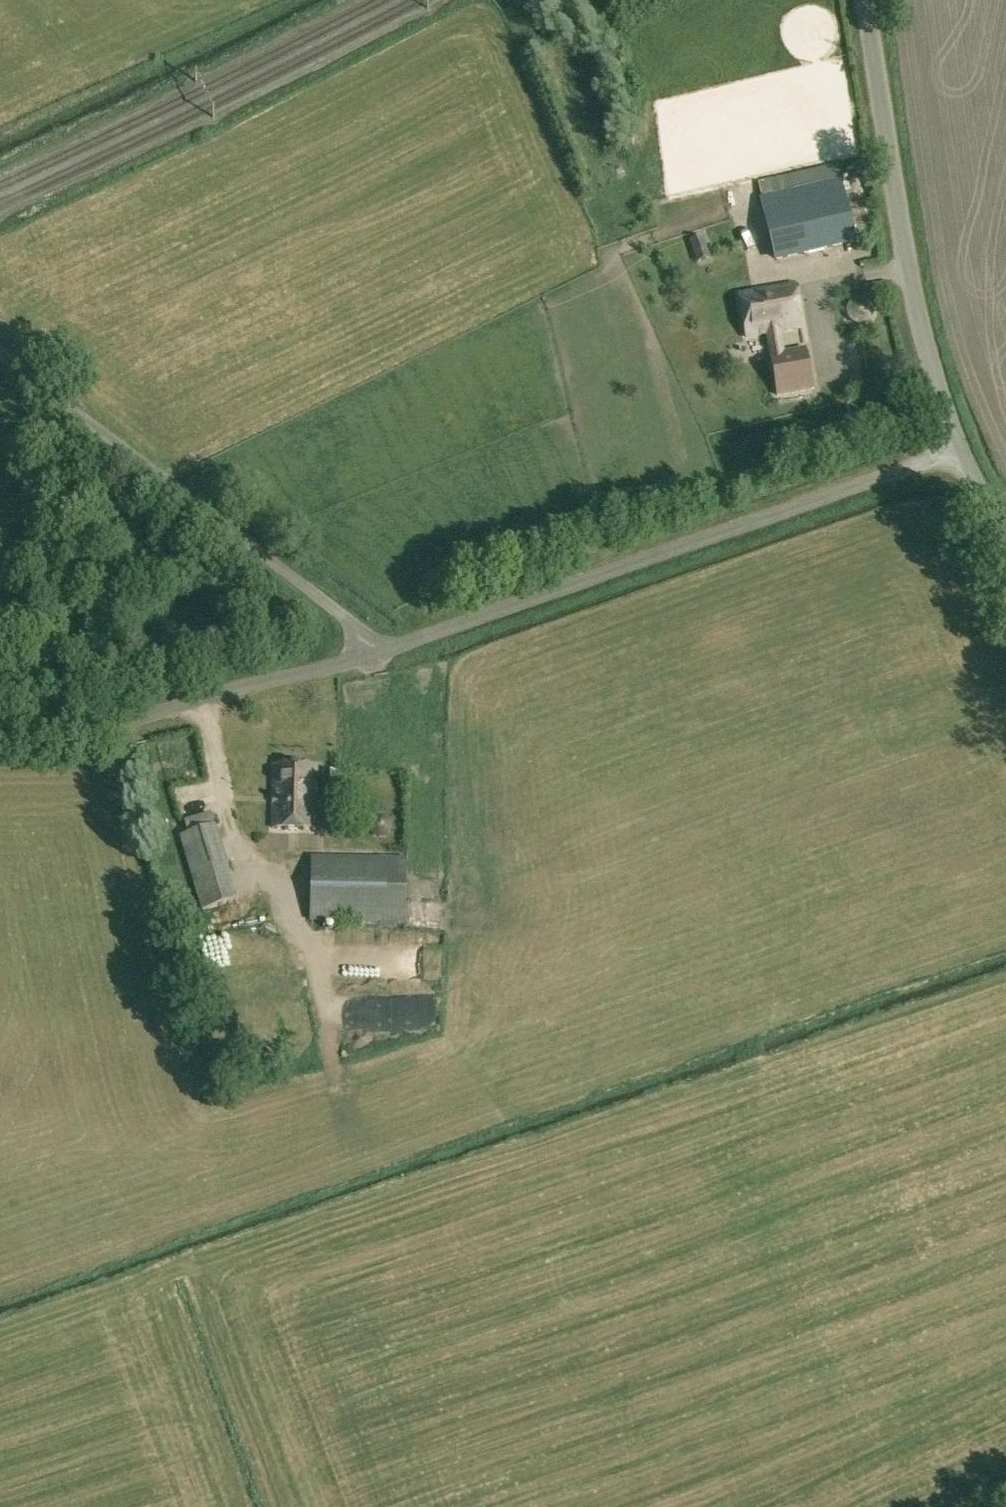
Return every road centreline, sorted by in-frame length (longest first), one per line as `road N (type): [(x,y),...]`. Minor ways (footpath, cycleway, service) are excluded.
road 1 (unclassified): [(360,657),(526,615),(959,448)]
road 2 (unclassified): [(360,657),(0,353)]
road 3 (unclassified): [(959,448),(926,352),(866,0)]
road 4 (unclassified): [(0,740),(360,657)]

